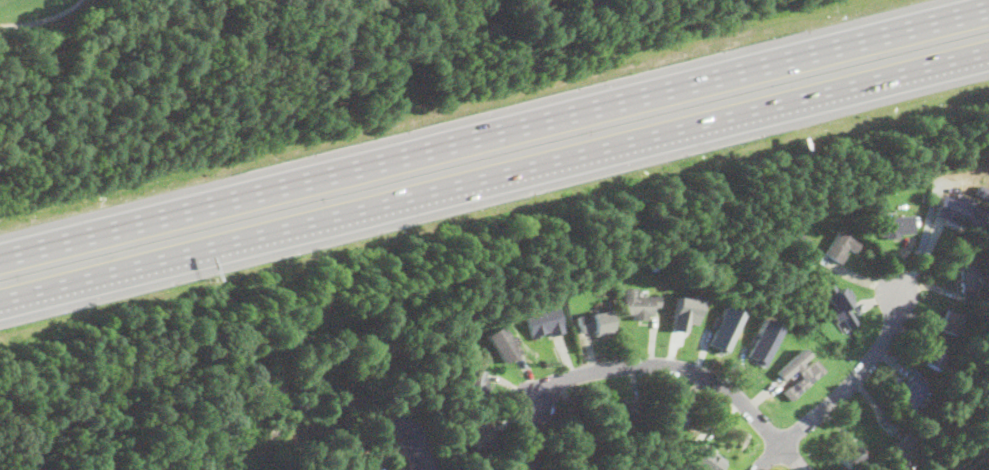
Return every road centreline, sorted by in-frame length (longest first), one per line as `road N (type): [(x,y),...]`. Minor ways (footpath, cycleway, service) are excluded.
road 1 (motorway): [(0,300),(988,53)]
road 2 (motorway): [(600,103),(0,254)]
road 3 (motorway): [(988,8),(600,103)]
road 4 (residential): [(808,469),(723,386),(683,369),(631,365),(545,389),(532,403)]
road 5 (residential): [(758,469),(874,357),(899,322),(903,287)]

